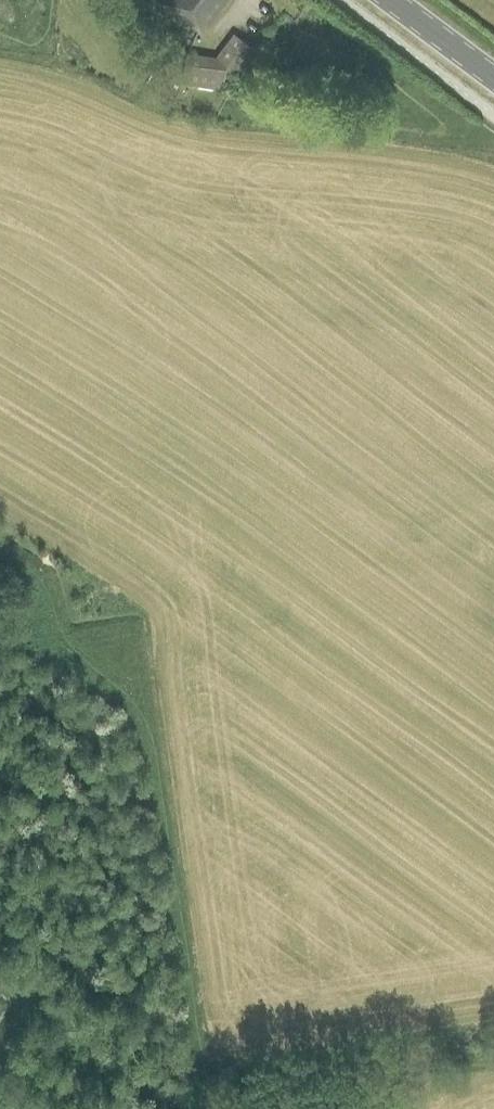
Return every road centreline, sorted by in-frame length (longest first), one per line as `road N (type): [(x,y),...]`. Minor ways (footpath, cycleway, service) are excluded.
road 1 (secondary): [(493,77),(392,0)]

